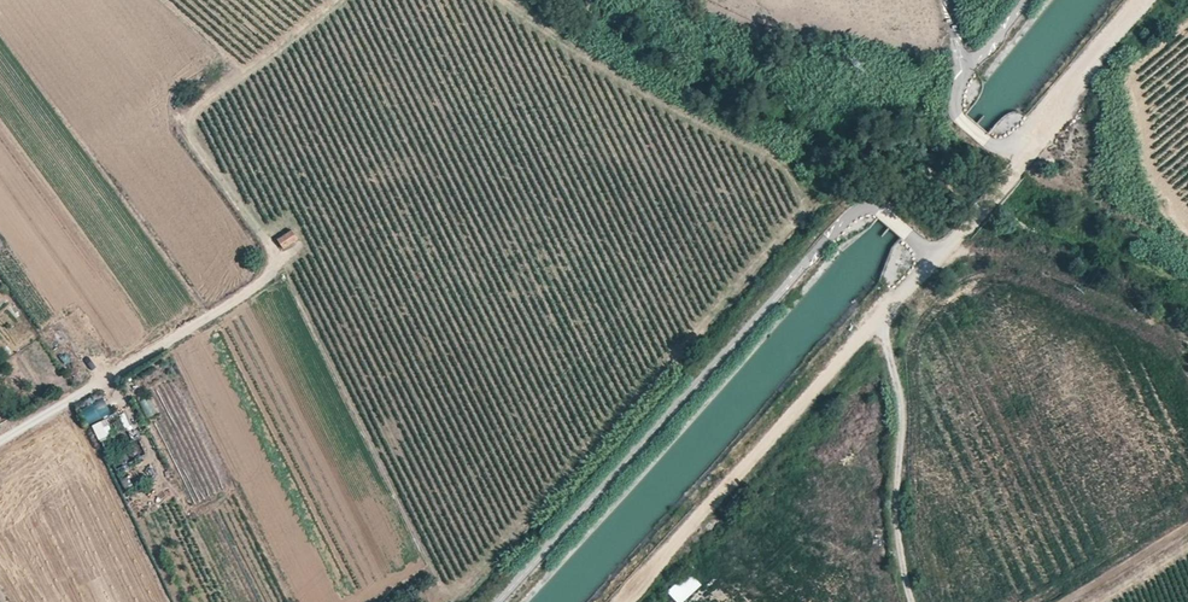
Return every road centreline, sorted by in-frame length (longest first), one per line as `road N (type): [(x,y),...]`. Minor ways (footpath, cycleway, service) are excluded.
road 1 (unclassified): [(0,443),(269,278),(266,241),(187,134),(194,113)]
road 2 (track): [(619,601),(936,261)]
road 3 (track): [(913,601),(896,515),(898,387),(881,319)]
road 4 (track): [(1022,161),(1146,0)]
road 5 (track): [(936,261),(1022,161)]

